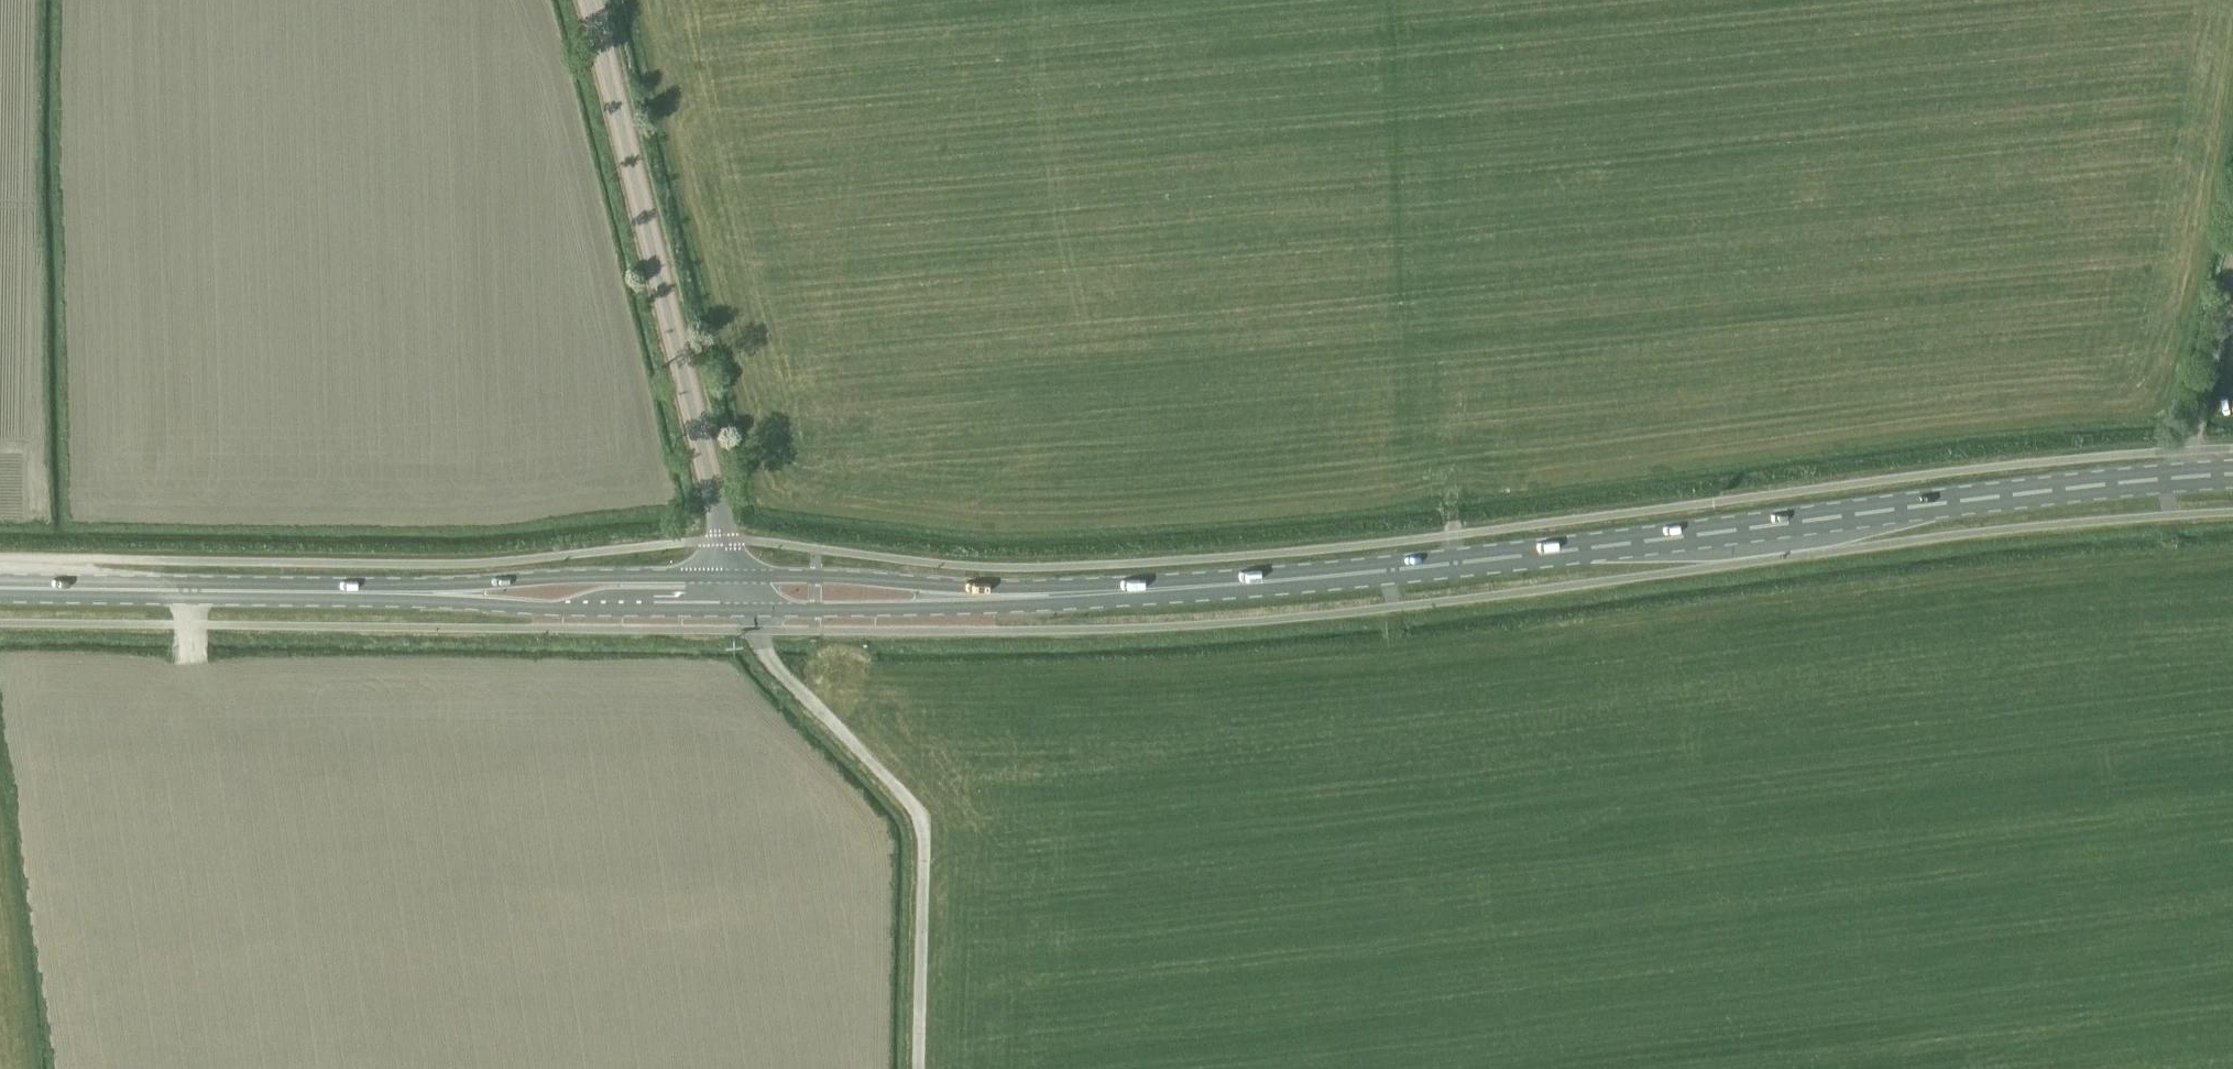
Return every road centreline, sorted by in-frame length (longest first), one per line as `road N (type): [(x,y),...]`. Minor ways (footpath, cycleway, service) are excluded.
road 1 (primary): [(728,590),(1164,587),(2232,470)]
road 2 (primary): [(0,578),(728,590)]
road 3 (tertiary): [(728,590),(696,415),(585,0)]

